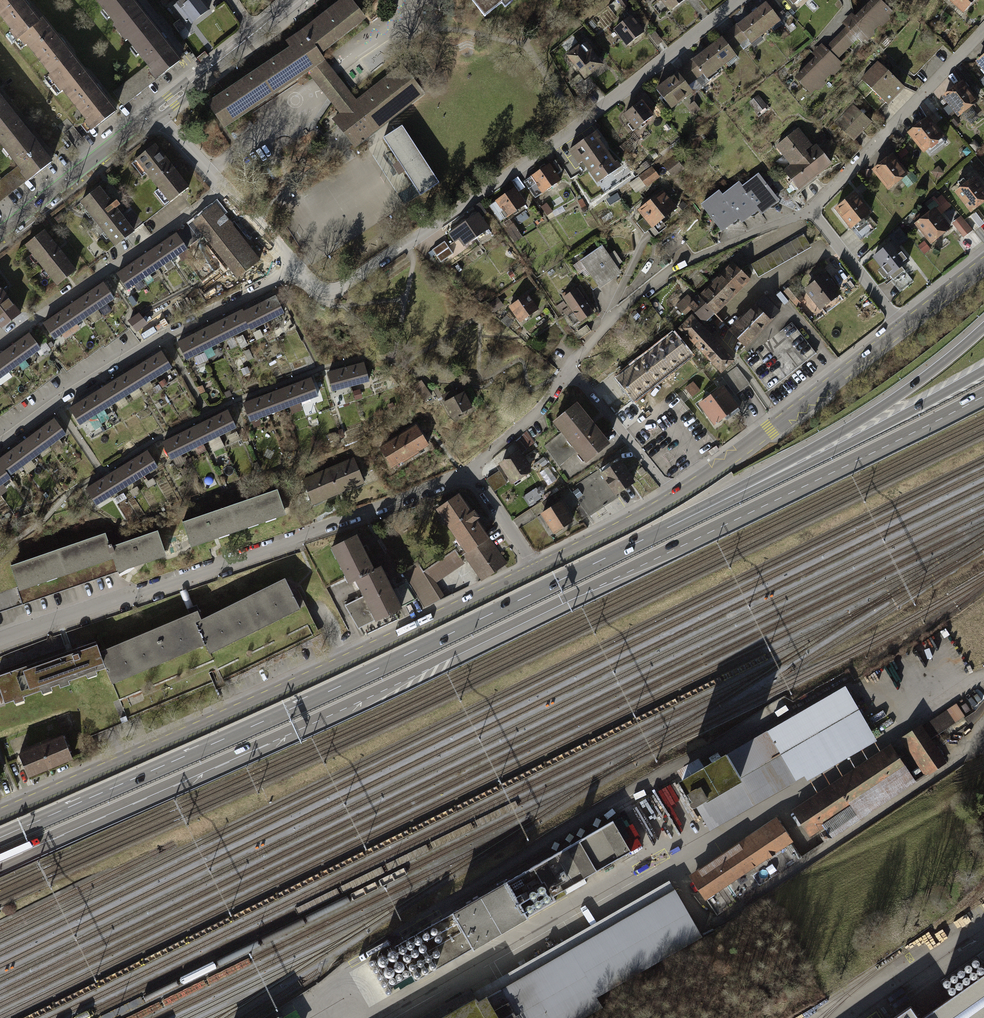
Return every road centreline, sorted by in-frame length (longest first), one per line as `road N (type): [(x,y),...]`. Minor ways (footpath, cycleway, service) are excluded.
road 1 (trunk): [(35,842),(455,652),(983,391)]
road 2 (trunk): [(697,518),(40,825)]
road 3 (primary): [(537,568),(0,816)]
road 4 (residential): [(743,0),(572,133),(350,285),(324,293)]
road 5 (residential): [(469,473),(0,640)]
road 6 (trunk): [(983,326),(902,394),(697,518)]
road 7 (residential): [(0,445),(163,336),(291,268)]
road 8 (trunk): [(983,371),(697,518)]
road 9 (residential): [(573,369),(607,325),(679,268),(814,211)]
road 10 (primary): [(902,328),(674,497)]
road 11 (residential): [(0,344),(221,188)]
road 12 (residential): [(814,211),(983,34)]
road 13 (tertiary): [(0,233),(152,113)]
road 14 (unclassified): [(983,927),(845,1017)]
road 15 (residential): [(573,369),(674,497)]
road 16 (primary): [(674,497),(537,568)]
road 17 (residential): [(469,473),(573,369)]
road 18 (residential): [(814,211),(902,328)]
road 19 (tertiary): [(152,113),(256,32)]

